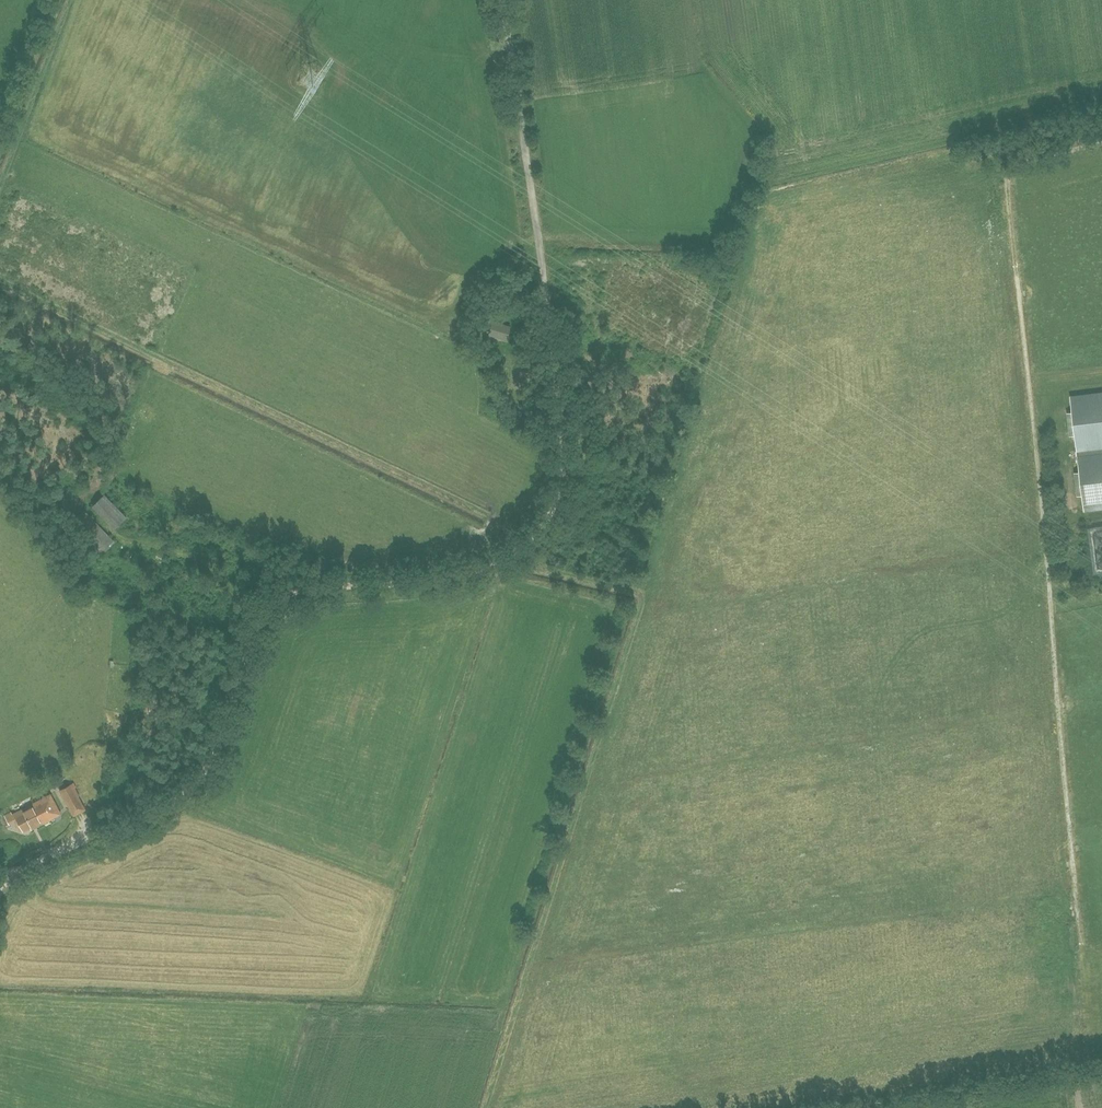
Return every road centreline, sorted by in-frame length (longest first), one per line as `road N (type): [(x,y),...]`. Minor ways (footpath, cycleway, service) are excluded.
road 1 (track): [(504,0),(562,431),(553,507),(522,547),(469,573),(308,590),(280,600),(259,626),(201,777),(149,817),(88,838)]
road 2 (track): [(1080,943),(1004,179),(1014,164),(1101,143)]
road 3 (track): [(259,626),(202,564),(117,535)]
road 4 (track): [(522,547),(542,568),(640,592)]

